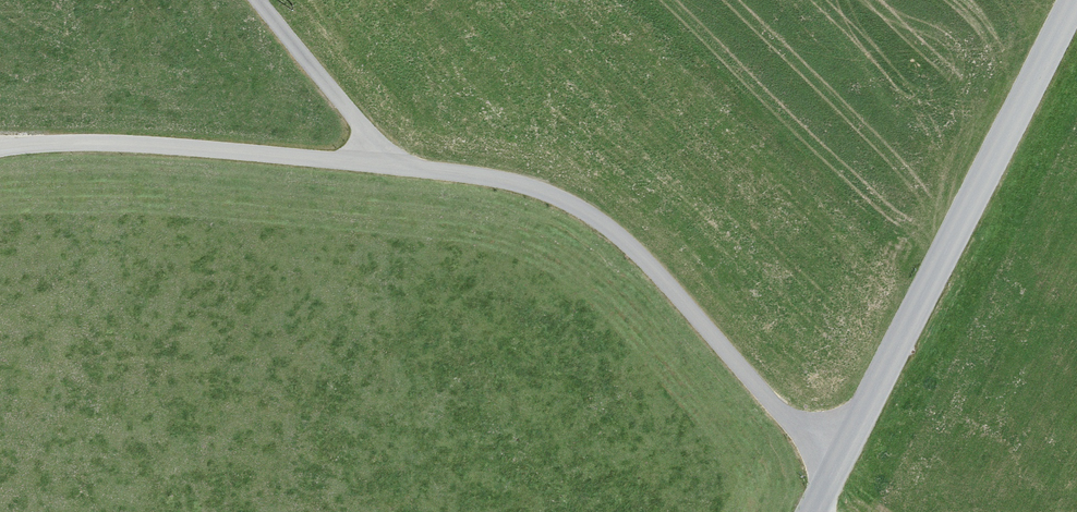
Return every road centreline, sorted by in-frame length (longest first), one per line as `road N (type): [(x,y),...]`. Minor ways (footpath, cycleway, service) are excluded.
road 1 (track): [(833,472),(633,242),(583,207),(522,181),(219,148),(0,149)]
road 2 (tertiary): [(1075,0),(812,511)]
road 3 (track): [(260,0),(403,166)]

